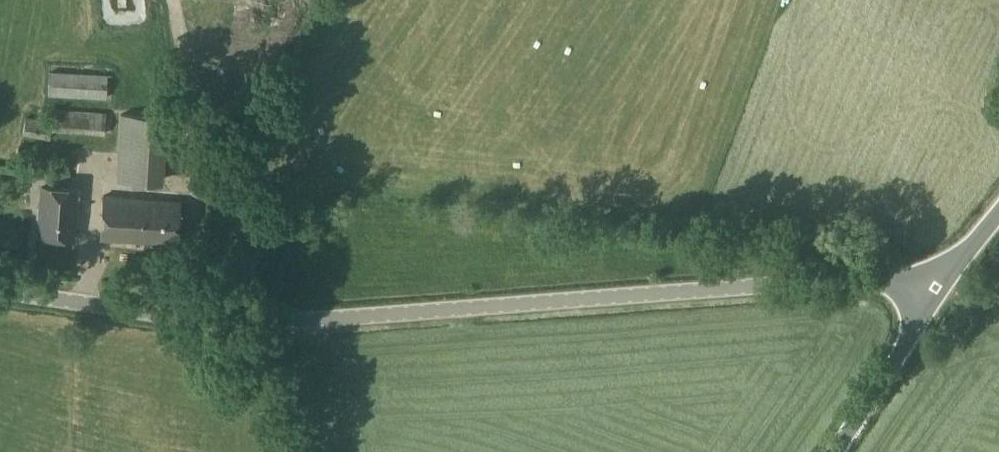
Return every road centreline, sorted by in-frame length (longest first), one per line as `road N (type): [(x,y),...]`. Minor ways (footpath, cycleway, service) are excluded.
road 1 (unclassified): [(929,306),(865,285),(268,327),(0,288)]
road 2 (unclassified): [(832,451),(929,306)]

